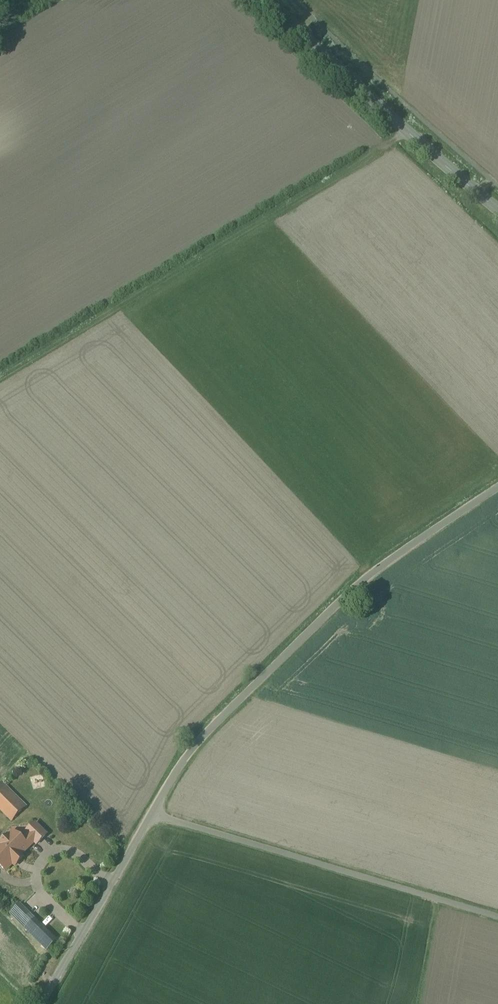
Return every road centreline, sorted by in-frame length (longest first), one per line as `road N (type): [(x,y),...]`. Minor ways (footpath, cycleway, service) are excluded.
road 1 (unclassified): [(497,489),(347,596),(193,751),(154,814)]
road 2 (track): [(0,373),(407,130)]
road 3 (unclassified): [(154,814),(497,918)]
road 4 (tertiary): [(497,209),(269,0)]
road 5 (unclassified): [(154,814),(43,1003)]

